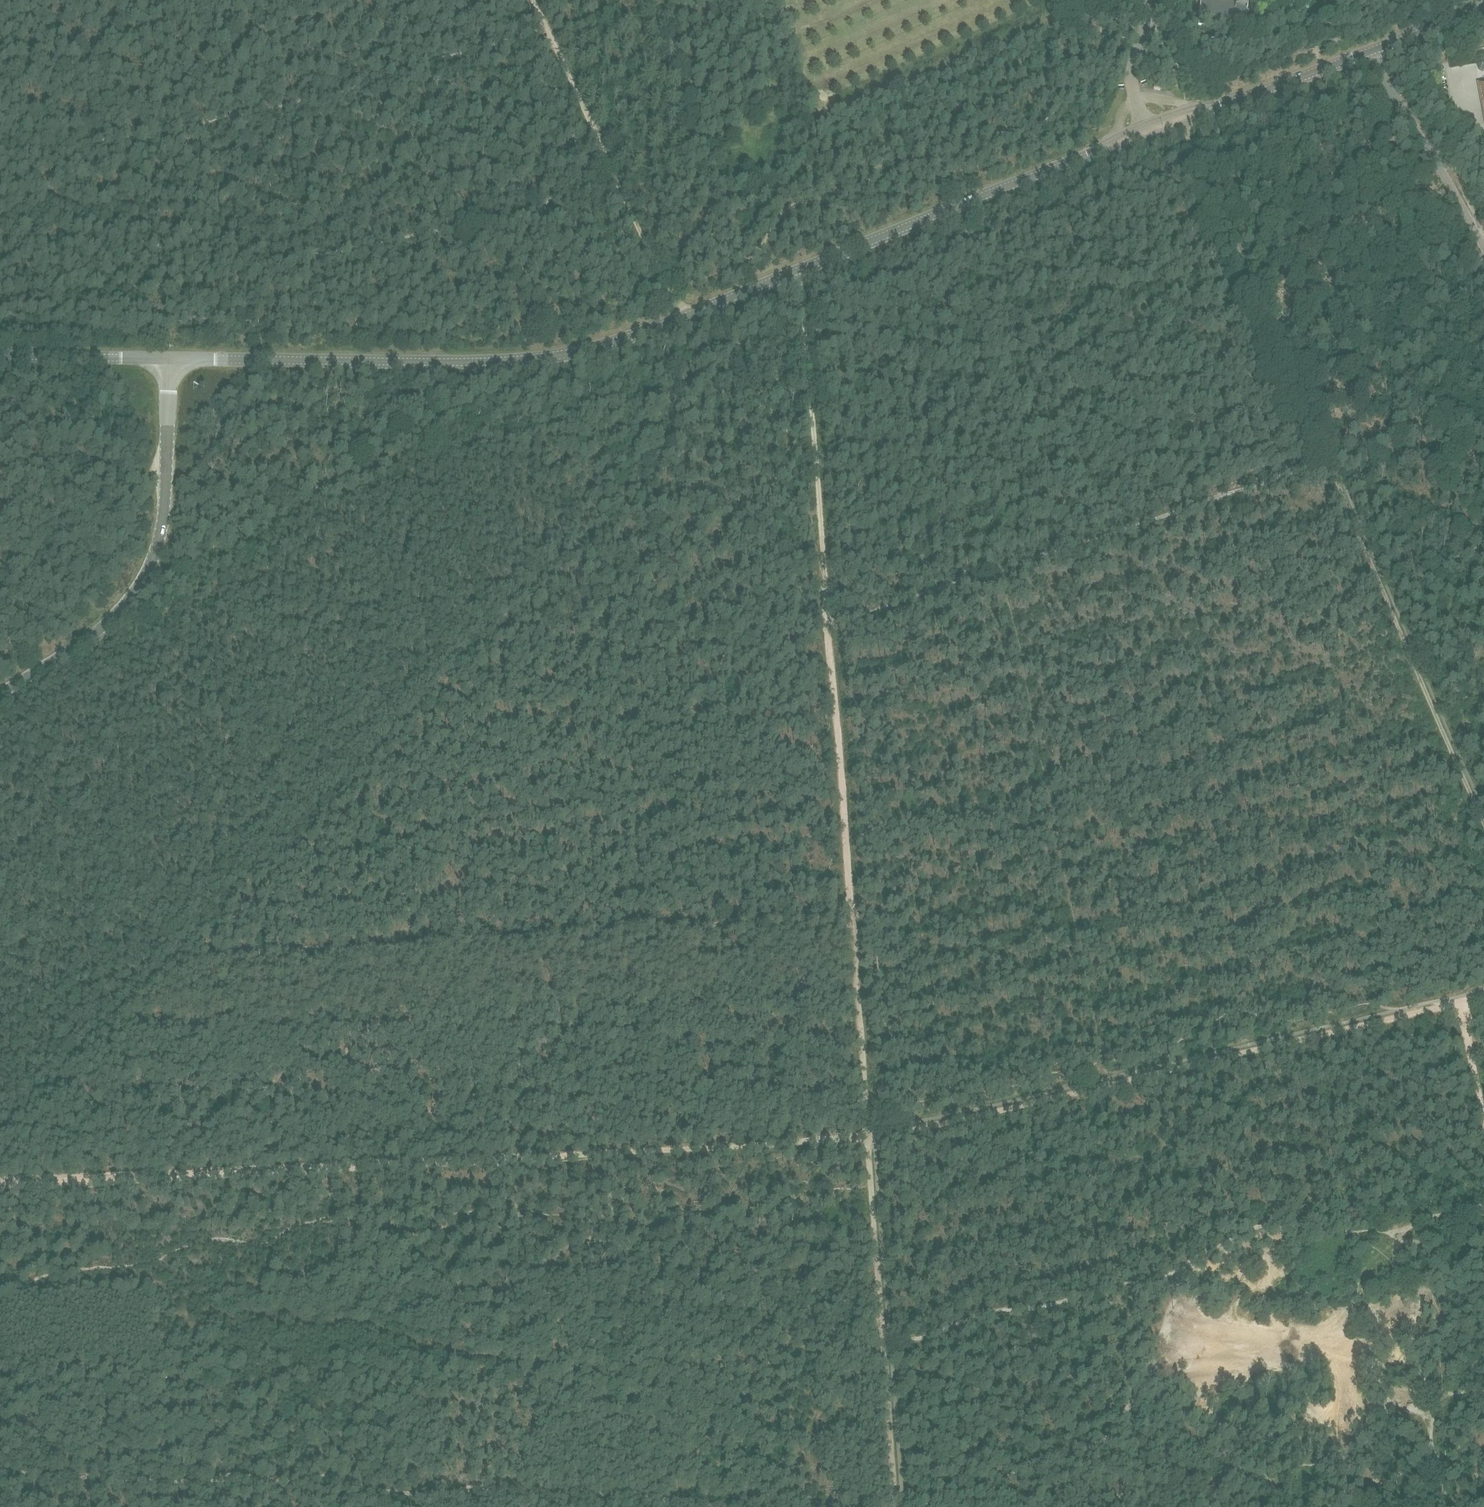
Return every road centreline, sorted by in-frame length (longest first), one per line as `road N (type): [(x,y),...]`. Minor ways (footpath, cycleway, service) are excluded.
road 1 (tertiary): [(170,359),(476,362),(599,348),(1097,152)]
road 2 (track): [(0,1182),(868,1136)]
road 3 (track): [(170,961),(848,912)]
road 4 (track): [(875,1136),(1456,1004)]
road 5 (tertiary): [(0,694),(95,634),(146,576),(165,502),(170,359)]
road 6 (track): [(1483,821),(1325,455)]
road 7 (track): [(868,1136),(895,1506)]
road 8 (track): [(799,270),(828,623)]
road 9 (track): [(828,623),(848,907)]
road 10 (track): [(1325,455),(1227,224)]
road 11 (track): [(170,961),(0,1131)]
road 12 (track): [(848,907),(868,1136)]
road 13 (unclassified): [(1483,246),(1370,51)]
road 14 (track): [(605,156),(686,316)]
road 15 (tertiary): [(0,355),(170,359)]
road 16 (tertiary): [(1213,109),(1370,51)]
road 17 (track): [(605,156),(550,31)]
road 18 (unclassified): [(1147,125),(1132,79),(1146,0)]
road 19 (tertiary): [(1370,51),(1483,10)]

